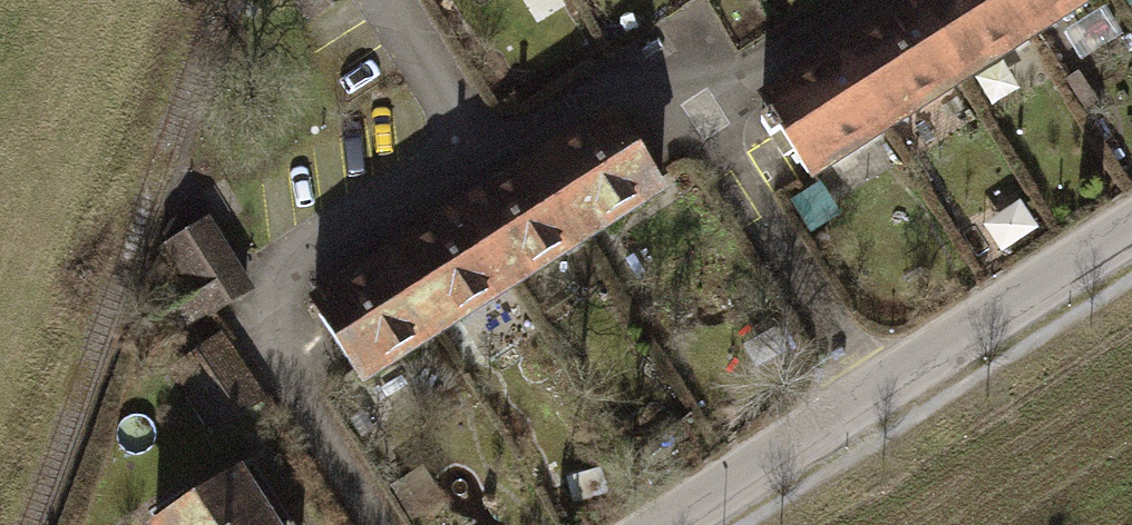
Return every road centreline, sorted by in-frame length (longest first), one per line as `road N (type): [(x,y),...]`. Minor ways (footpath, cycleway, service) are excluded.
road 1 (tertiary): [(1131,231),(668,524)]

